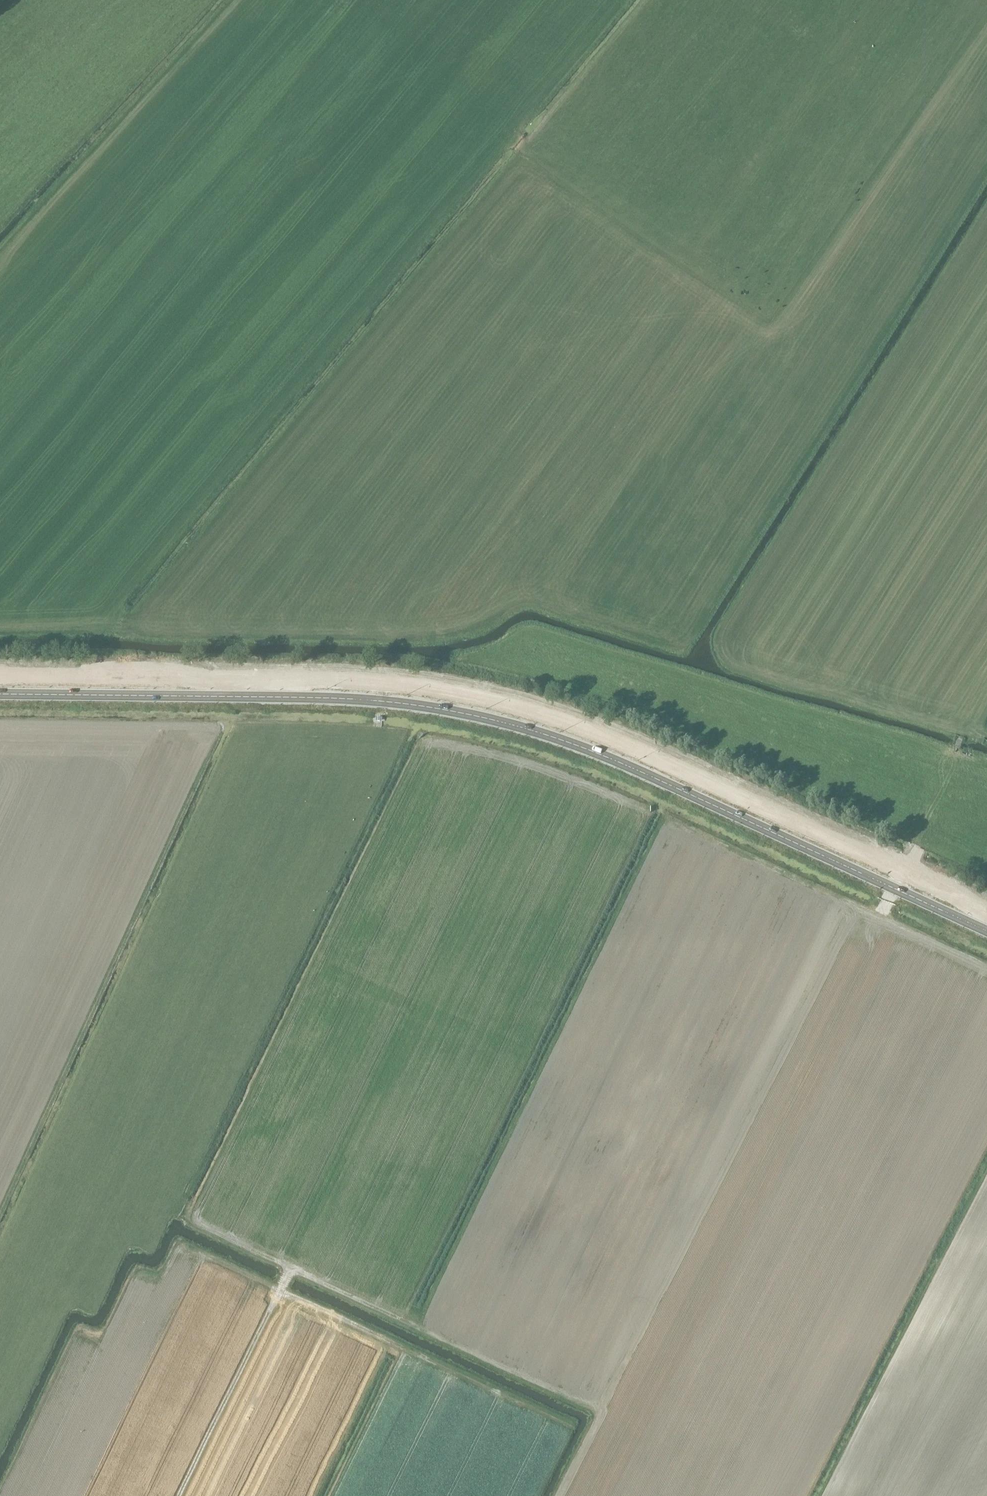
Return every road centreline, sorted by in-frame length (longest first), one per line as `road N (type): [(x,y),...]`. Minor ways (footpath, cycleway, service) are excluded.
road 1 (primary): [(986,910),(620,743),(483,698),(396,684),(0,675)]

